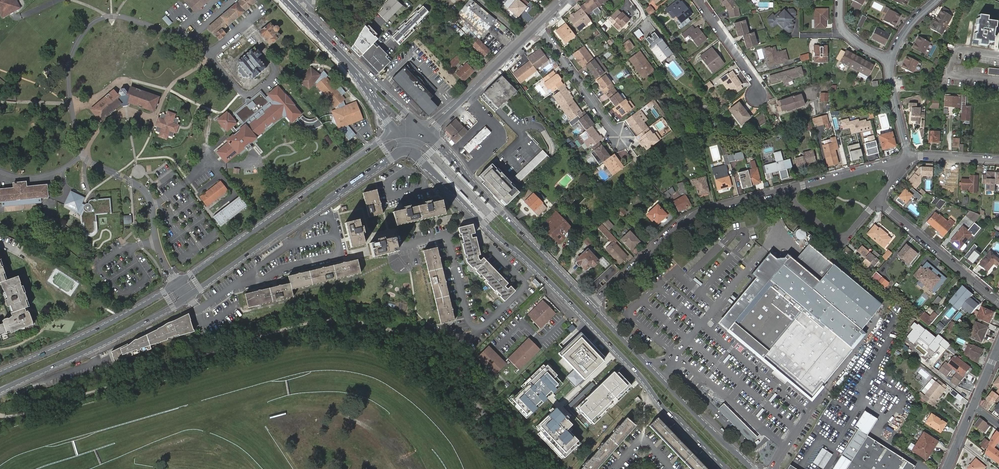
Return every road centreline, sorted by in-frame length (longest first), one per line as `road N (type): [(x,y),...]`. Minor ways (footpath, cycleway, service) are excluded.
road 1 (secondary): [(407,145),(583,315),(724,468)]
road 2 (tertiary): [(188,298),(407,145)]
road 3 (tertiary): [(395,130),(177,284)]
road 4 (secondary): [(591,306),(426,130)]
road 5 (residential): [(787,190),(694,215),(591,306)]
road 6 (secondary): [(752,468),(591,306)]
road 7 (tertiary): [(0,391),(188,298)]
road 8 (tertiary): [(177,284),(0,373)]
road 9 (unknown): [(441,130),(574,0)]
road 10 (residential): [(998,302),(879,200)]
road 11 (residential): [(536,24),(619,137)]
road 12 (tertiary): [(523,38),(426,130)]
road 13 (residential): [(787,190),(843,243),(879,200)]
road 14 (residential): [(908,159),(787,190)]

